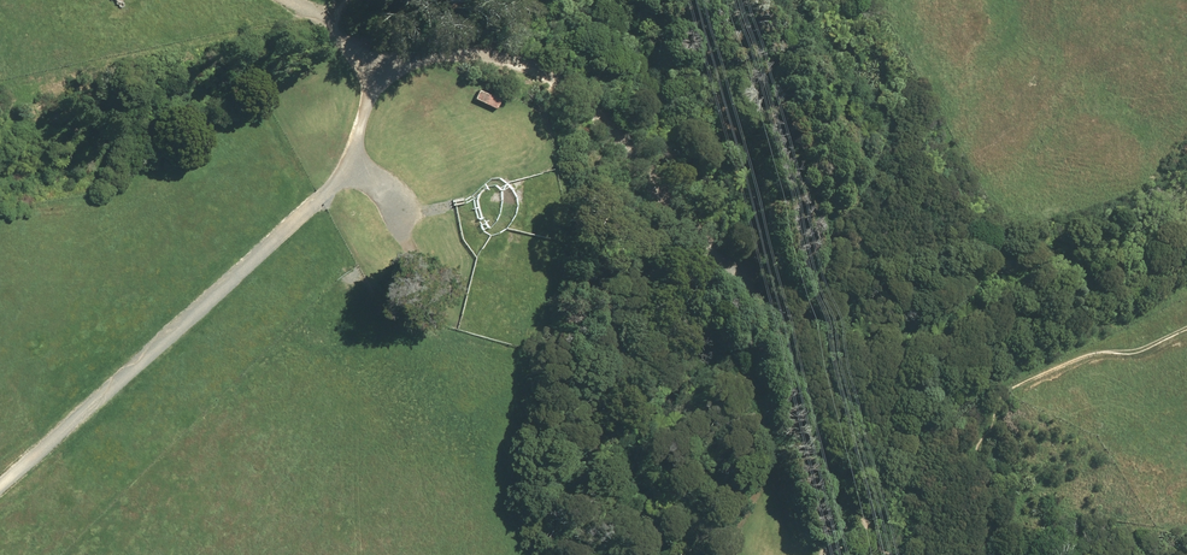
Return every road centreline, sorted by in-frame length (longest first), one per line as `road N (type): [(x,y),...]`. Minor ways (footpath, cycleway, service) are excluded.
road 1 (track): [(376,68),(354,166),(0,485)]
road 2 (track): [(376,68),(455,57),(547,79),(740,264)]
road 3 (track): [(740,264),(772,329),(831,507)]

